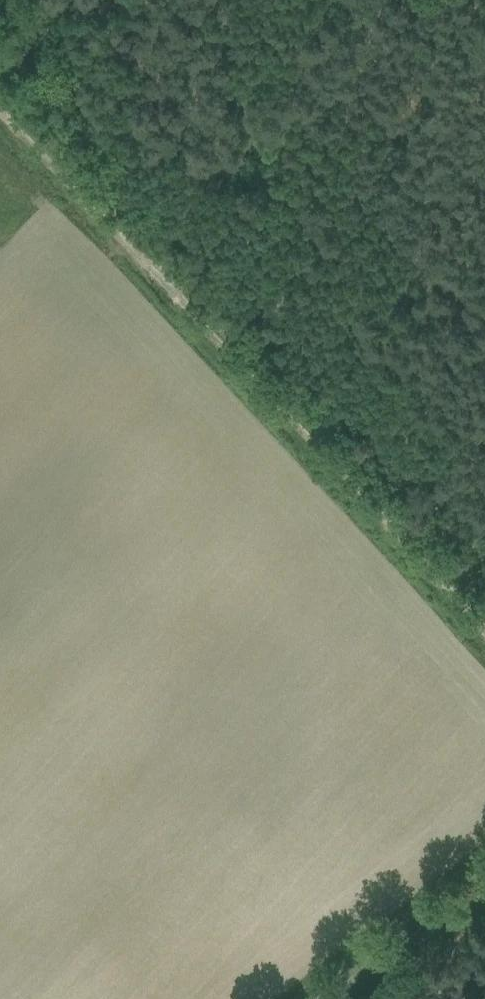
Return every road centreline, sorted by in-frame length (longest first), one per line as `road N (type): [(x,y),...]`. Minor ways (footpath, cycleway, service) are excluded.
road 1 (track): [(484,641),(0,118)]
road 2 (track): [(318,998),(484,871)]
road 3 (track): [(2,120),(126,0)]

